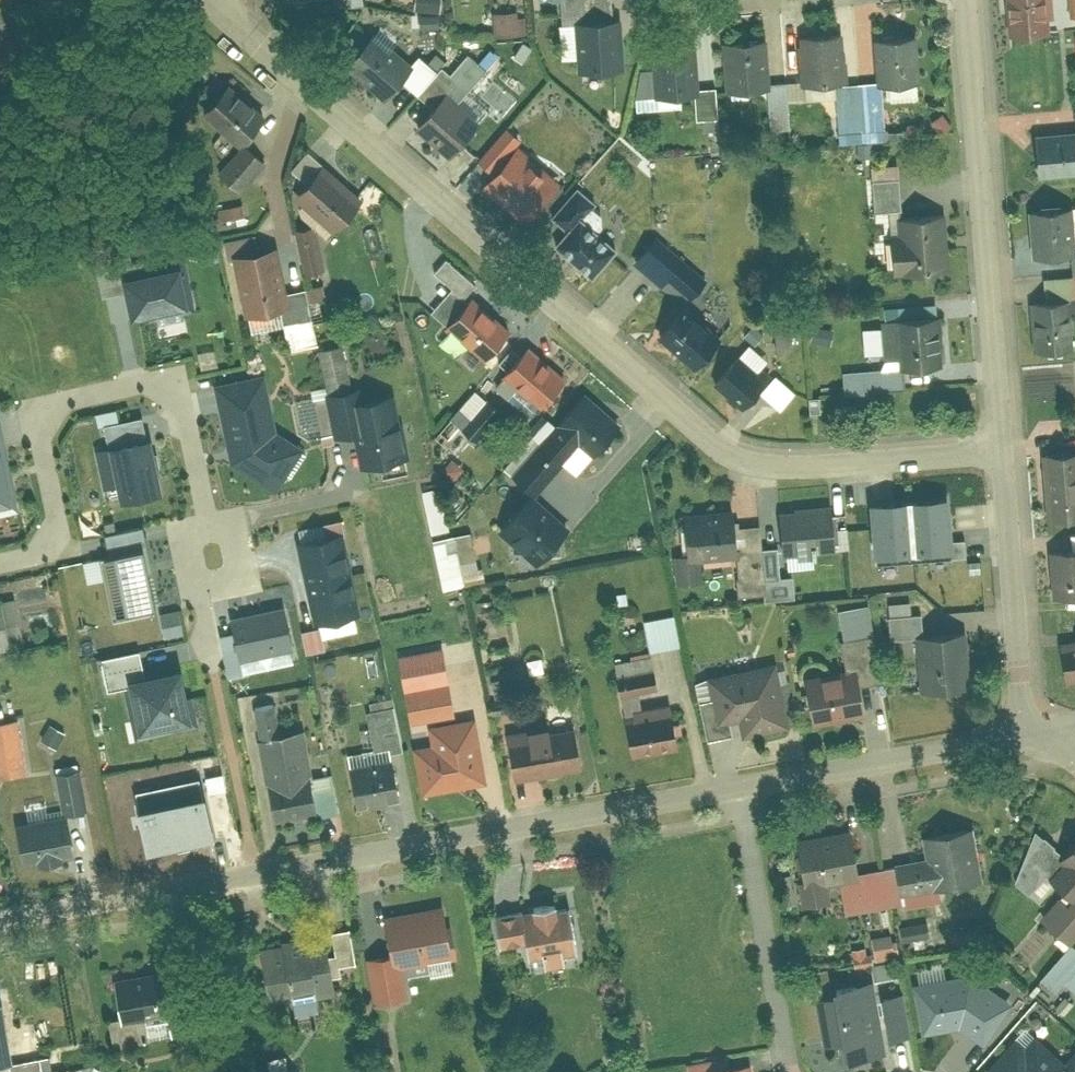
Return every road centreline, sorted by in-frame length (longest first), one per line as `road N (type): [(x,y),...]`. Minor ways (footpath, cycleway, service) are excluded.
road 1 (residential): [(227,9),(724,446),(779,467),(1001,450)]
road 2 (residential): [(0,915),(738,777)]
road 3 (residential): [(0,561),(22,556),(49,536),(52,503),(39,445),(49,411),(124,385),(167,393),(188,424),(213,553)]
road 4 (residential): [(964,0),(1001,450)]
road 5 (residential): [(738,777),(792,1071)]
road 6 (residential): [(738,777),(1023,734)]
road 7 (residential): [(1001,450),(1023,734)]

